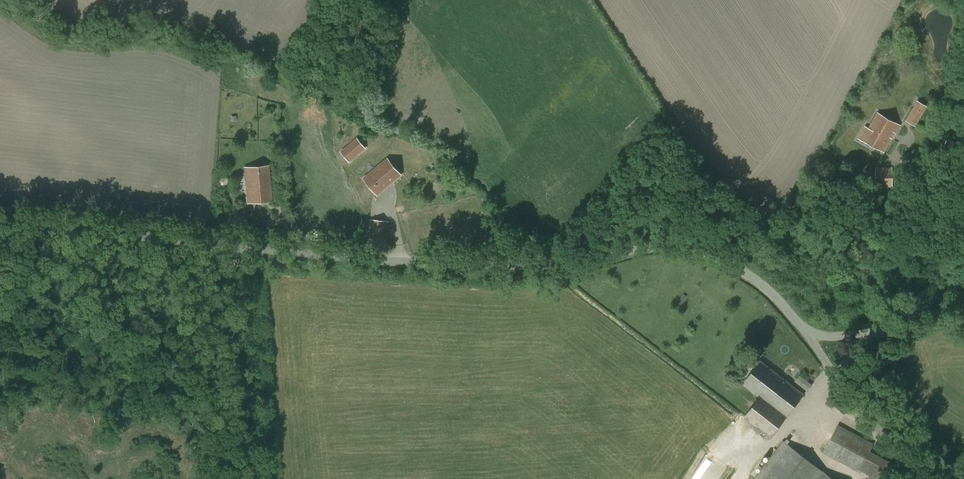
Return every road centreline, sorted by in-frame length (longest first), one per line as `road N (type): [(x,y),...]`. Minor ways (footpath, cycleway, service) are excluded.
road 1 (tertiary): [(809,336),(754,277),(679,247),(534,269),(0,222)]
road 2 (track): [(257,478),(240,245)]
road 3 (tertiary): [(935,478),(867,417),(841,380)]

